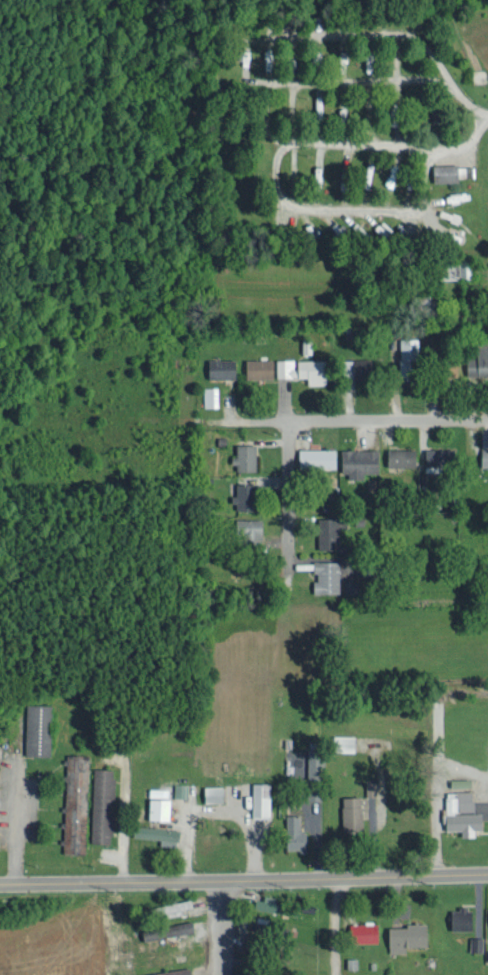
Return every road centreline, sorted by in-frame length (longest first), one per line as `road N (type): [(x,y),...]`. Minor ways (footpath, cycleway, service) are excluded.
road 1 (residential): [(487,869),(0,882)]
road 2 (residential): [(268,422),(487,418)]

